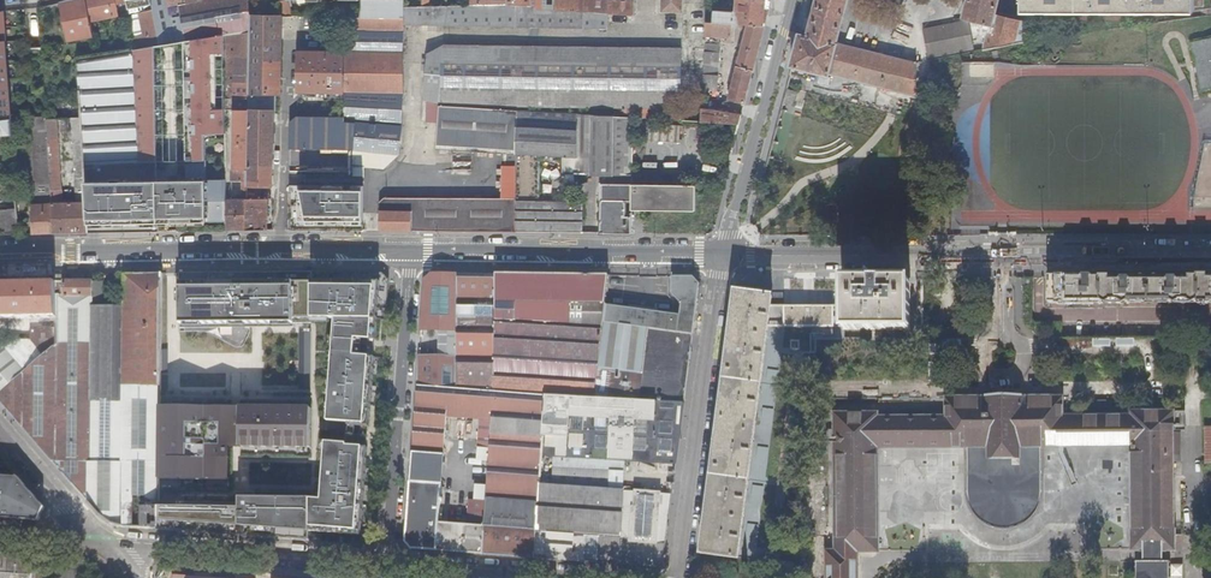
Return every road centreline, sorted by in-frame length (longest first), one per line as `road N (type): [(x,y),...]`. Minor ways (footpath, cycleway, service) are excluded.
road 1 (tertiary): [(1210,255),(725,255)]
road 2 (tertiary): [(410,249),(0,254)]
road 3 (residential): [(679,577),(725,255)]
road 4 (residential): [(410,249),(385,566)]
road 5 (tertiary): [(725,255),(410,249)]
road 6 (residential): [(385,566),(105,543)]
road 7 (residential): [(793,0),(725,255)]
road 8 (residential): [(543,577),(385,566)]
road 9 (residential): [(0,429),(105,543)]

